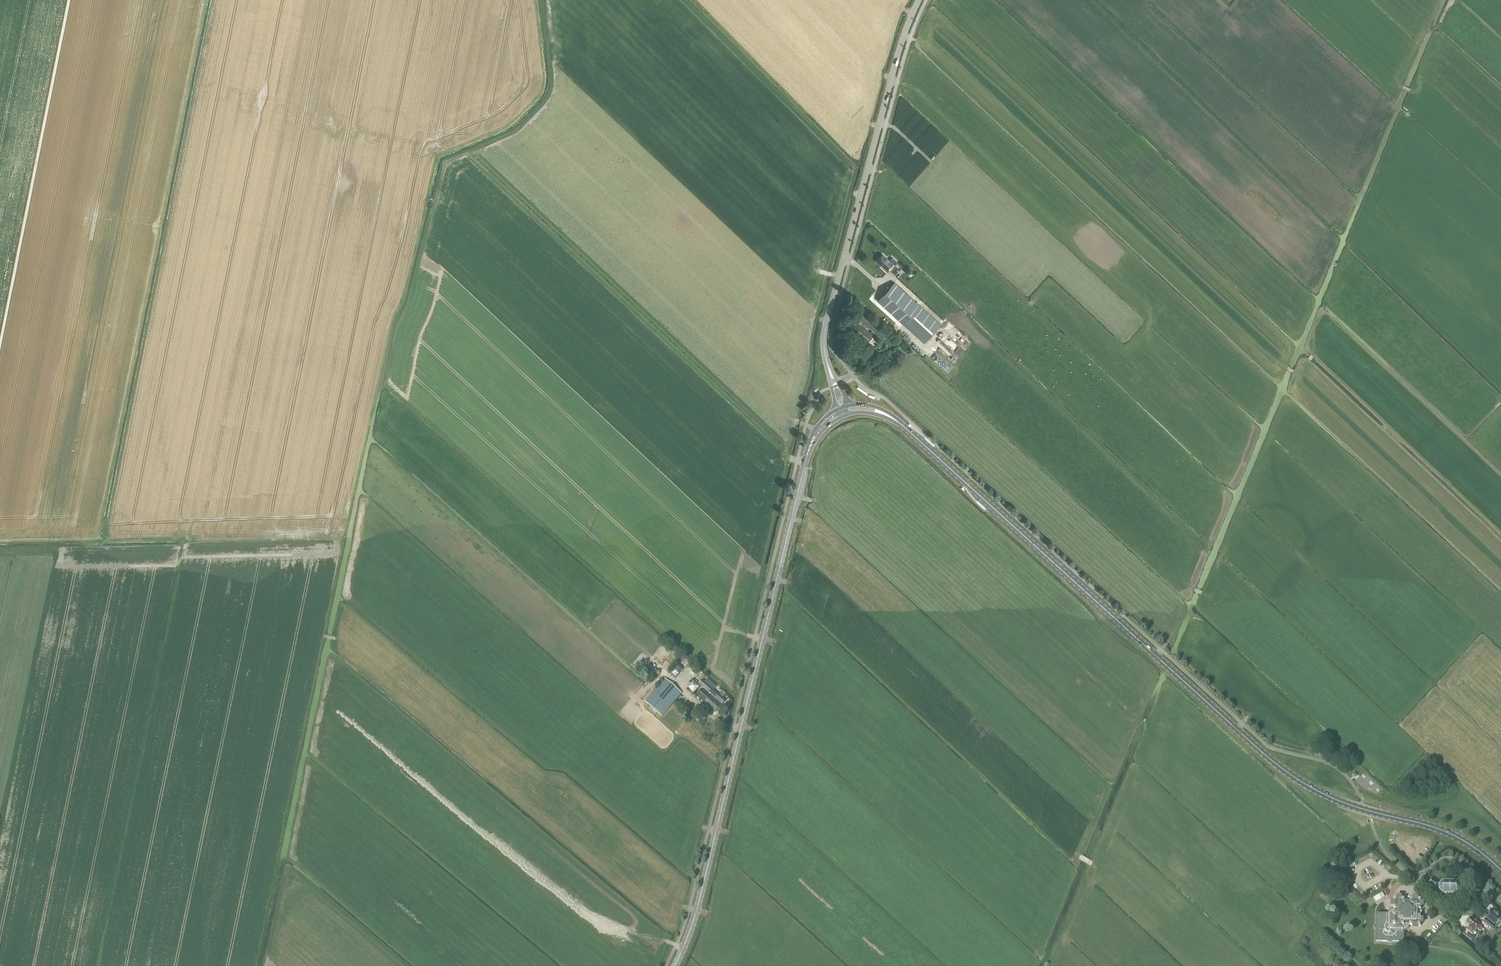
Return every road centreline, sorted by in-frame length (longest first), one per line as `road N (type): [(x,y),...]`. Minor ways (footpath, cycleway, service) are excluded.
road 1 (secondary): [(1500,870),(1451,833),(1341,801),(1290,774),(900,423)]
road 2 (secondary): [(675,965),(697,907),(808,454),(817,432),(839,413)]
road 3 (tertiary): [(833,380),(825,329),(920,0)]
road 4 (track): [(0,346),(69,0)]
road 5 (residential): [(1493,892),(1452,859),(1410,876),(1449,899)]

